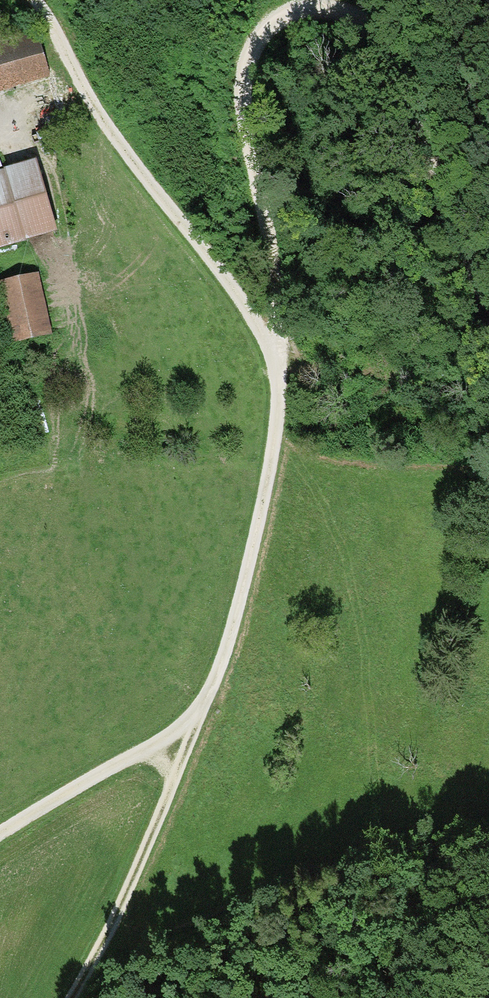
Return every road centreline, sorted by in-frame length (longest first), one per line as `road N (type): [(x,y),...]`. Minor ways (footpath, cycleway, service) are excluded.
road 1 (track): [(70,997),(125,896),(222,661),(265,493),(278,377),(273,351),(243,302),(79,86),(31,0)]
road 2 (track): [(488,302),(395,58),(353,16),(296,11),(261,36),(244,77),(246,139),(275,279),(273,351)]
road 3 (track): [(203,706),(153,745),(0,832)]

